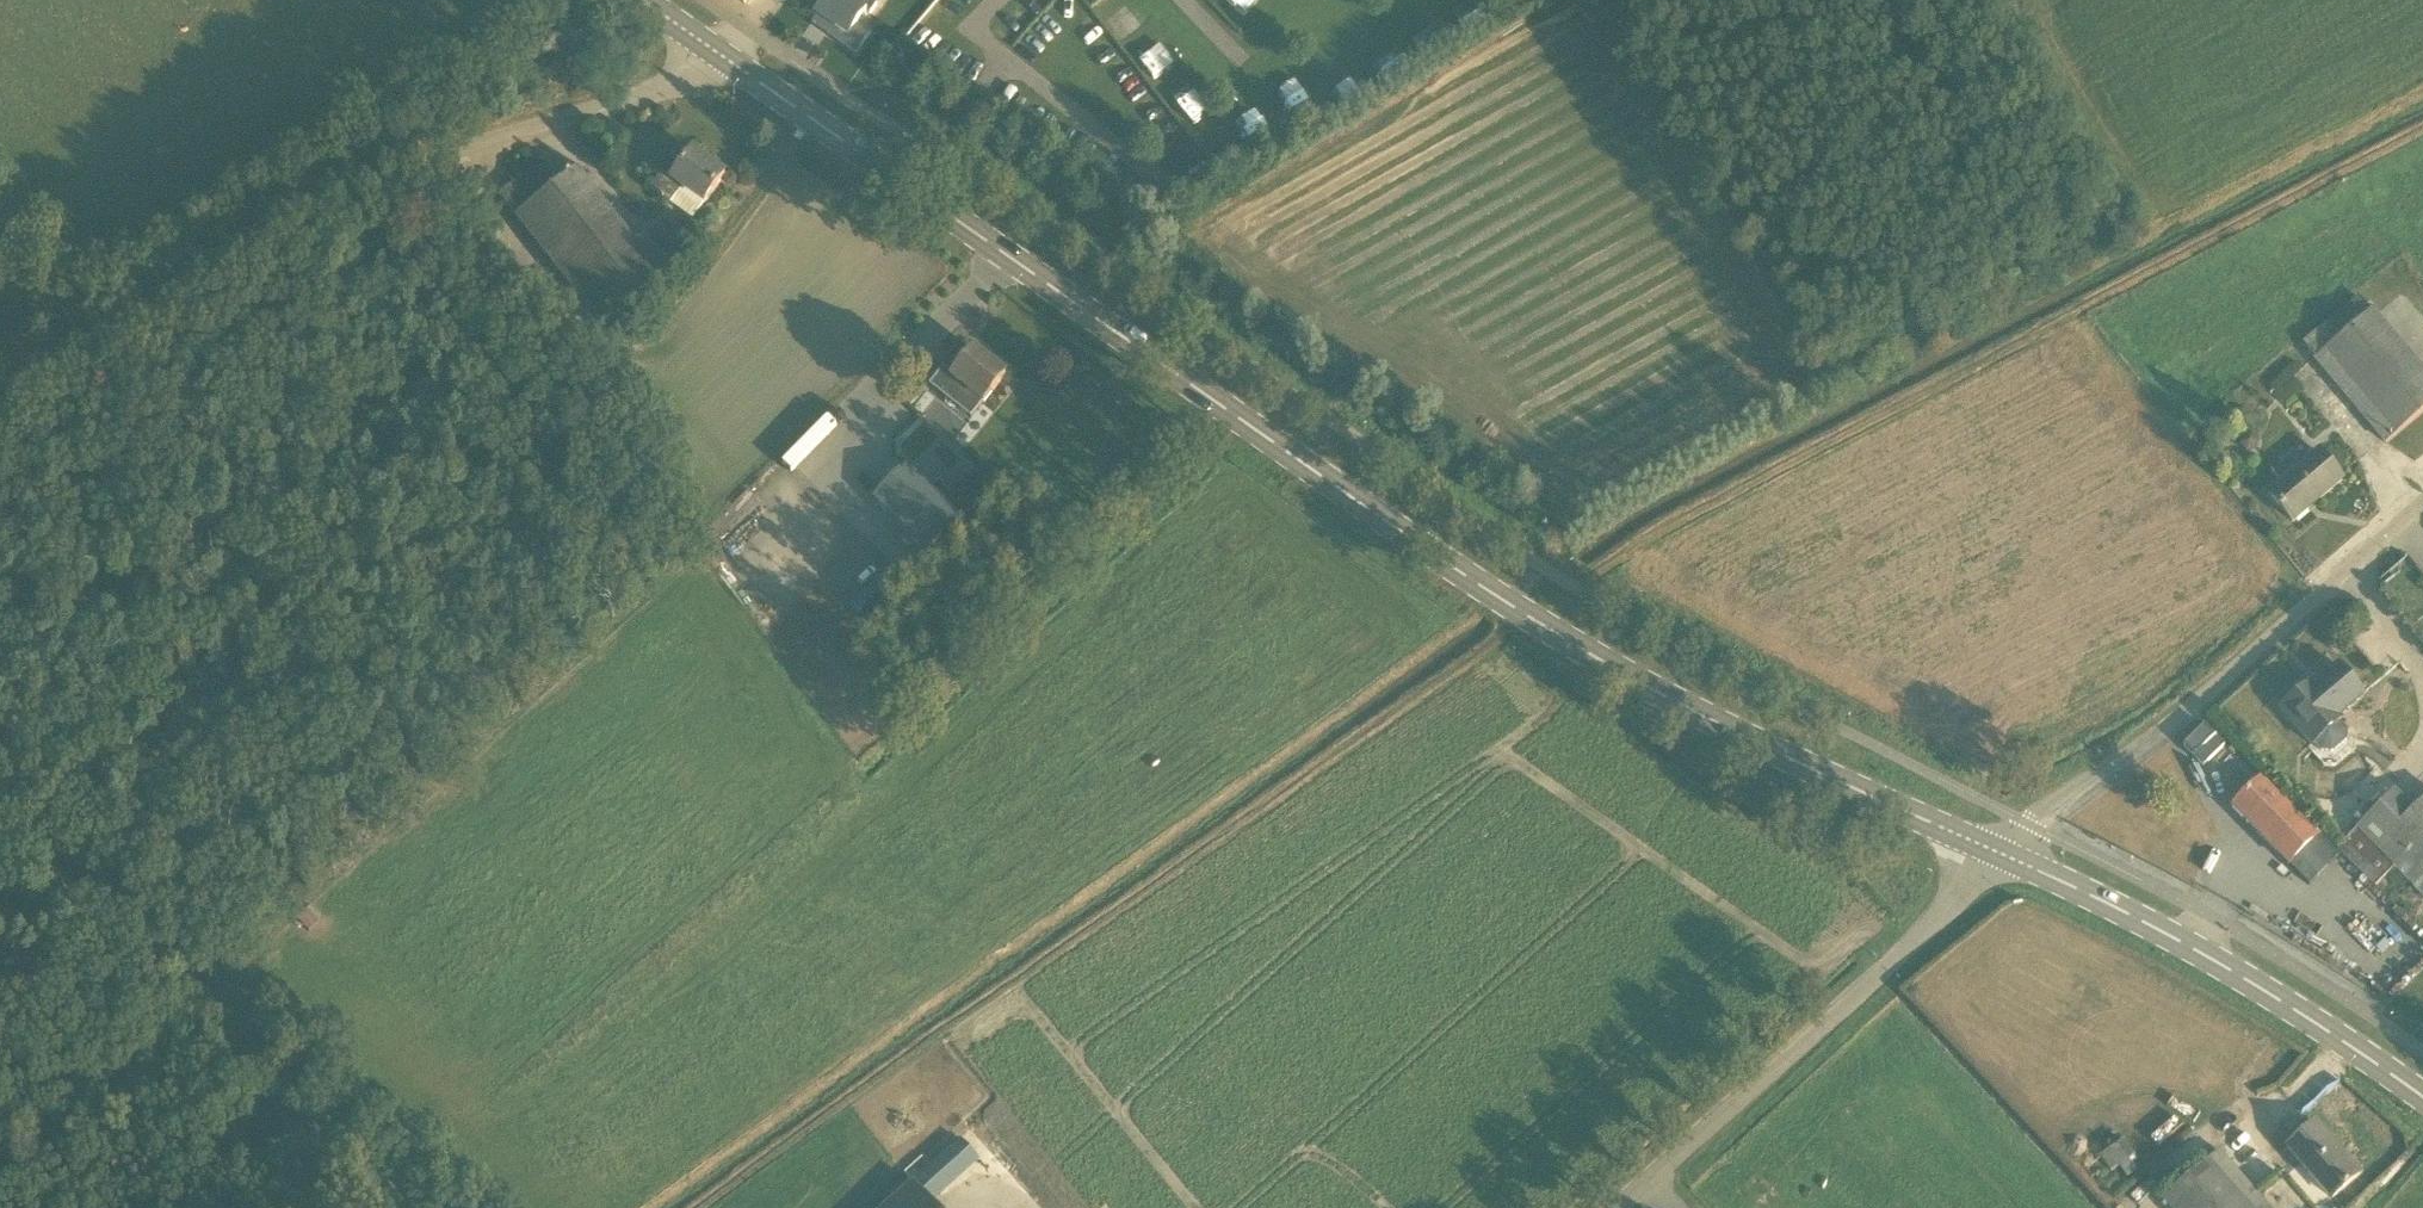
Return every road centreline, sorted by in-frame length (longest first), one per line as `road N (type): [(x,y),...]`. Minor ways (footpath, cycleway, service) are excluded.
road 1 (secondary): [(2008,857),(1736,734),(1529,617),(725,60)]
road 2 (unclassified): [(0,408),(249,244),(369,182),(505,131),(696,83),(725,60)]
road 3 (track): [(0,838),(432,1207)]
road 4 (unclassified): [(2008,857),(2028,823),(2179,719),(2422,503)]
road 5 (unclassified): [(1617,1207),(2008,857)]
road 6 (secondary): [(2422,1096),(2199,950),(2008,857)]

